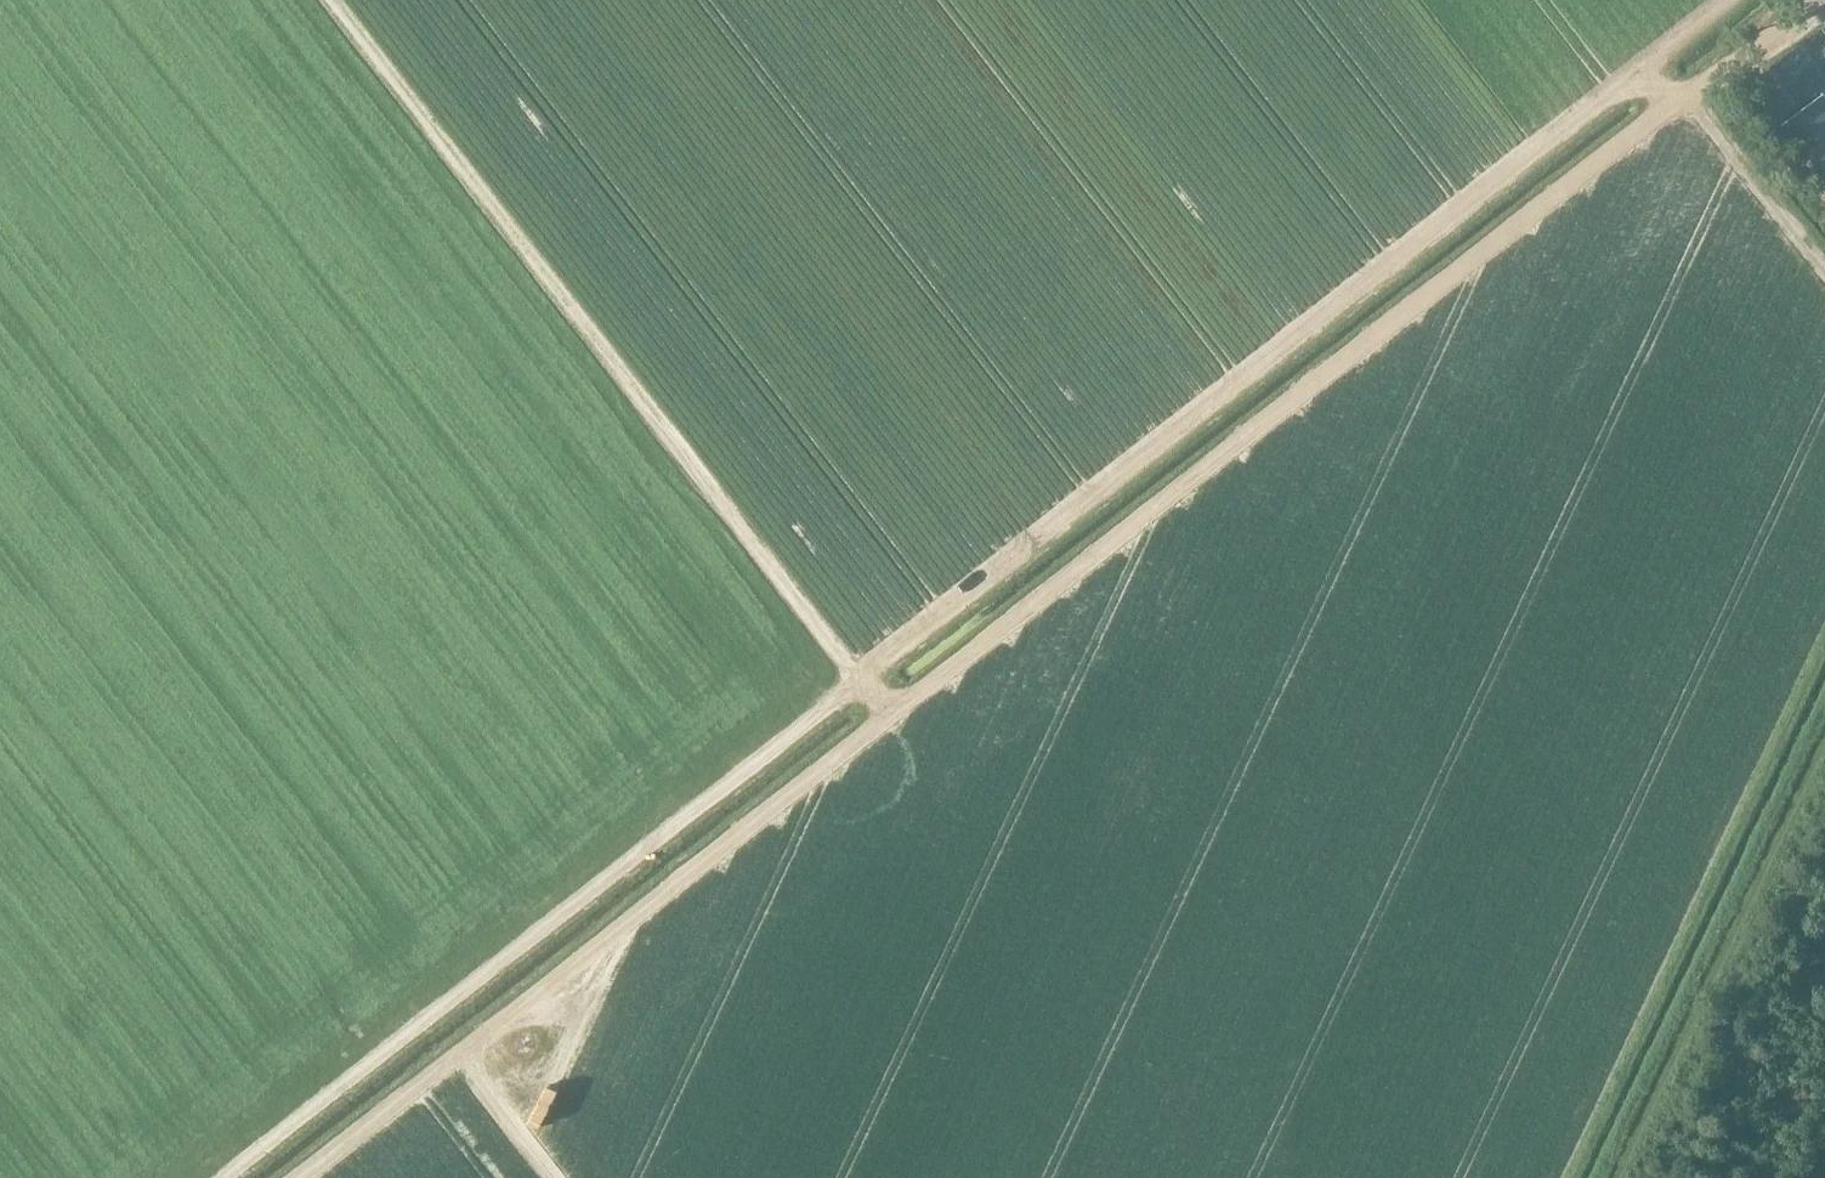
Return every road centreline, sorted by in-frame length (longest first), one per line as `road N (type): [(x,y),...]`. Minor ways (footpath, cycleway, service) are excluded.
road 1 (track): [(1610,1177),(1824,729)]

